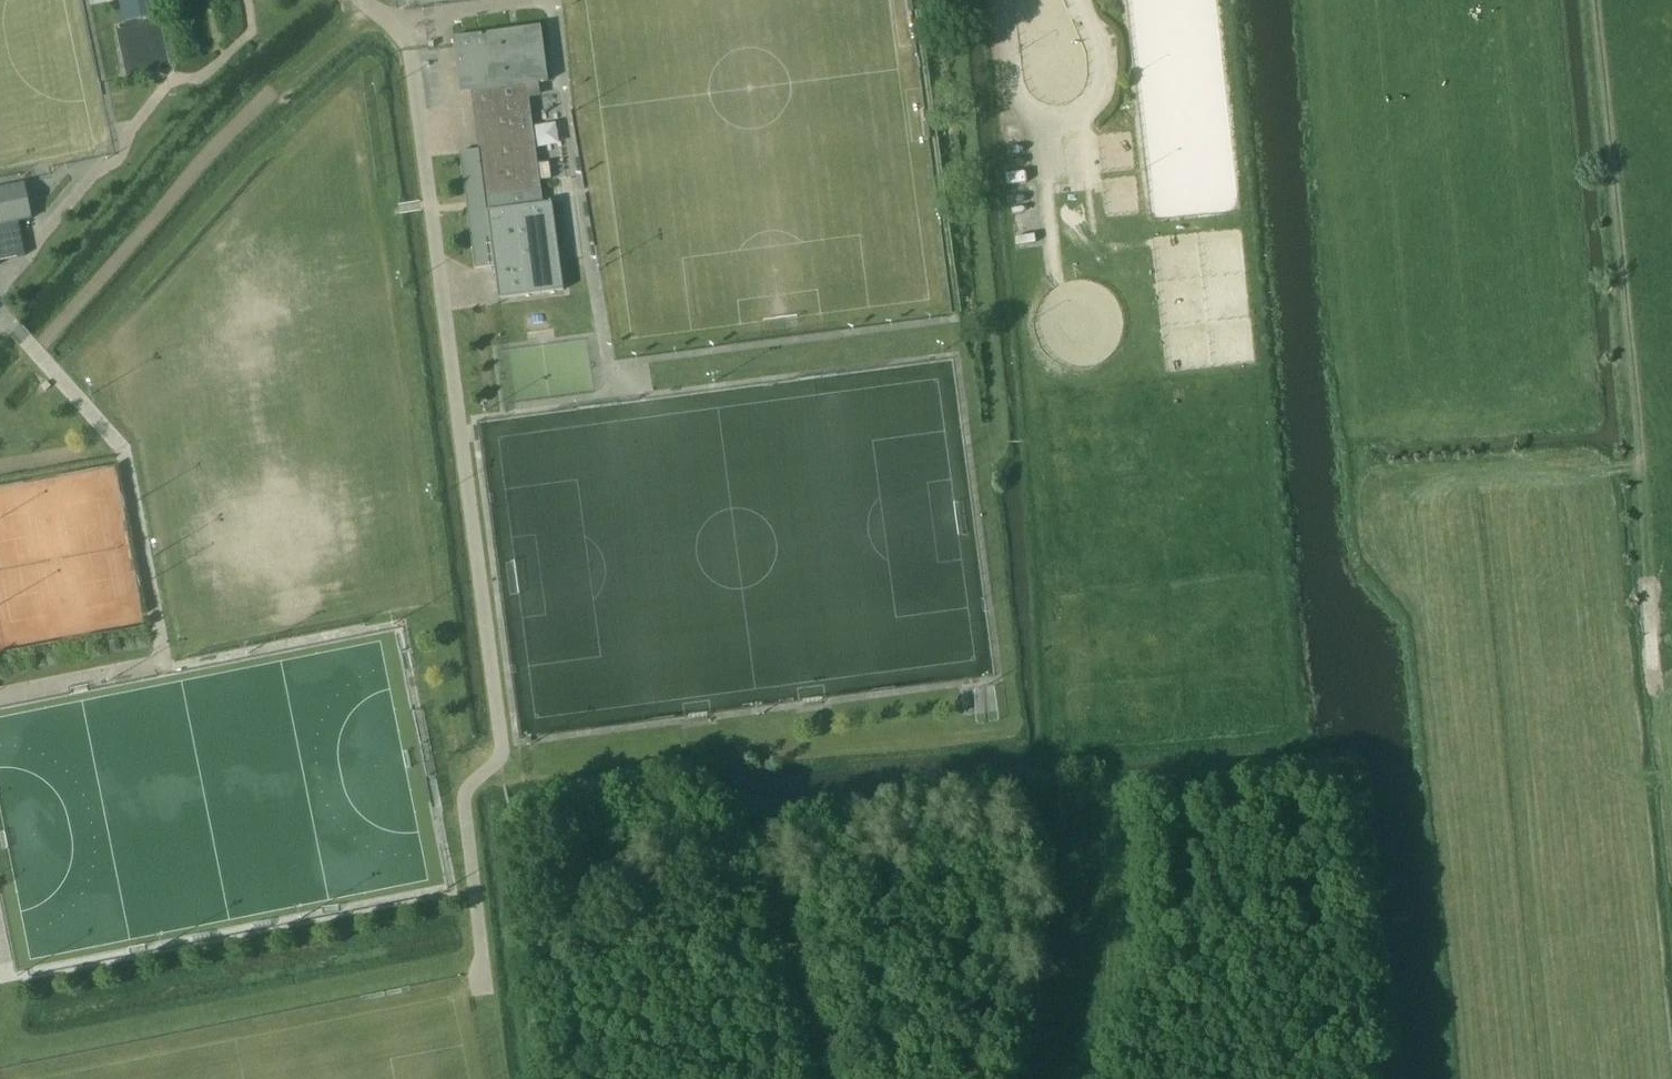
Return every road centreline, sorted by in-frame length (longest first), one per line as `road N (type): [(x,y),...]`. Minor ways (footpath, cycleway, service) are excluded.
road 1 (track): [(827,1078),(776,856),(759,838),(730,830),(504,873)]

